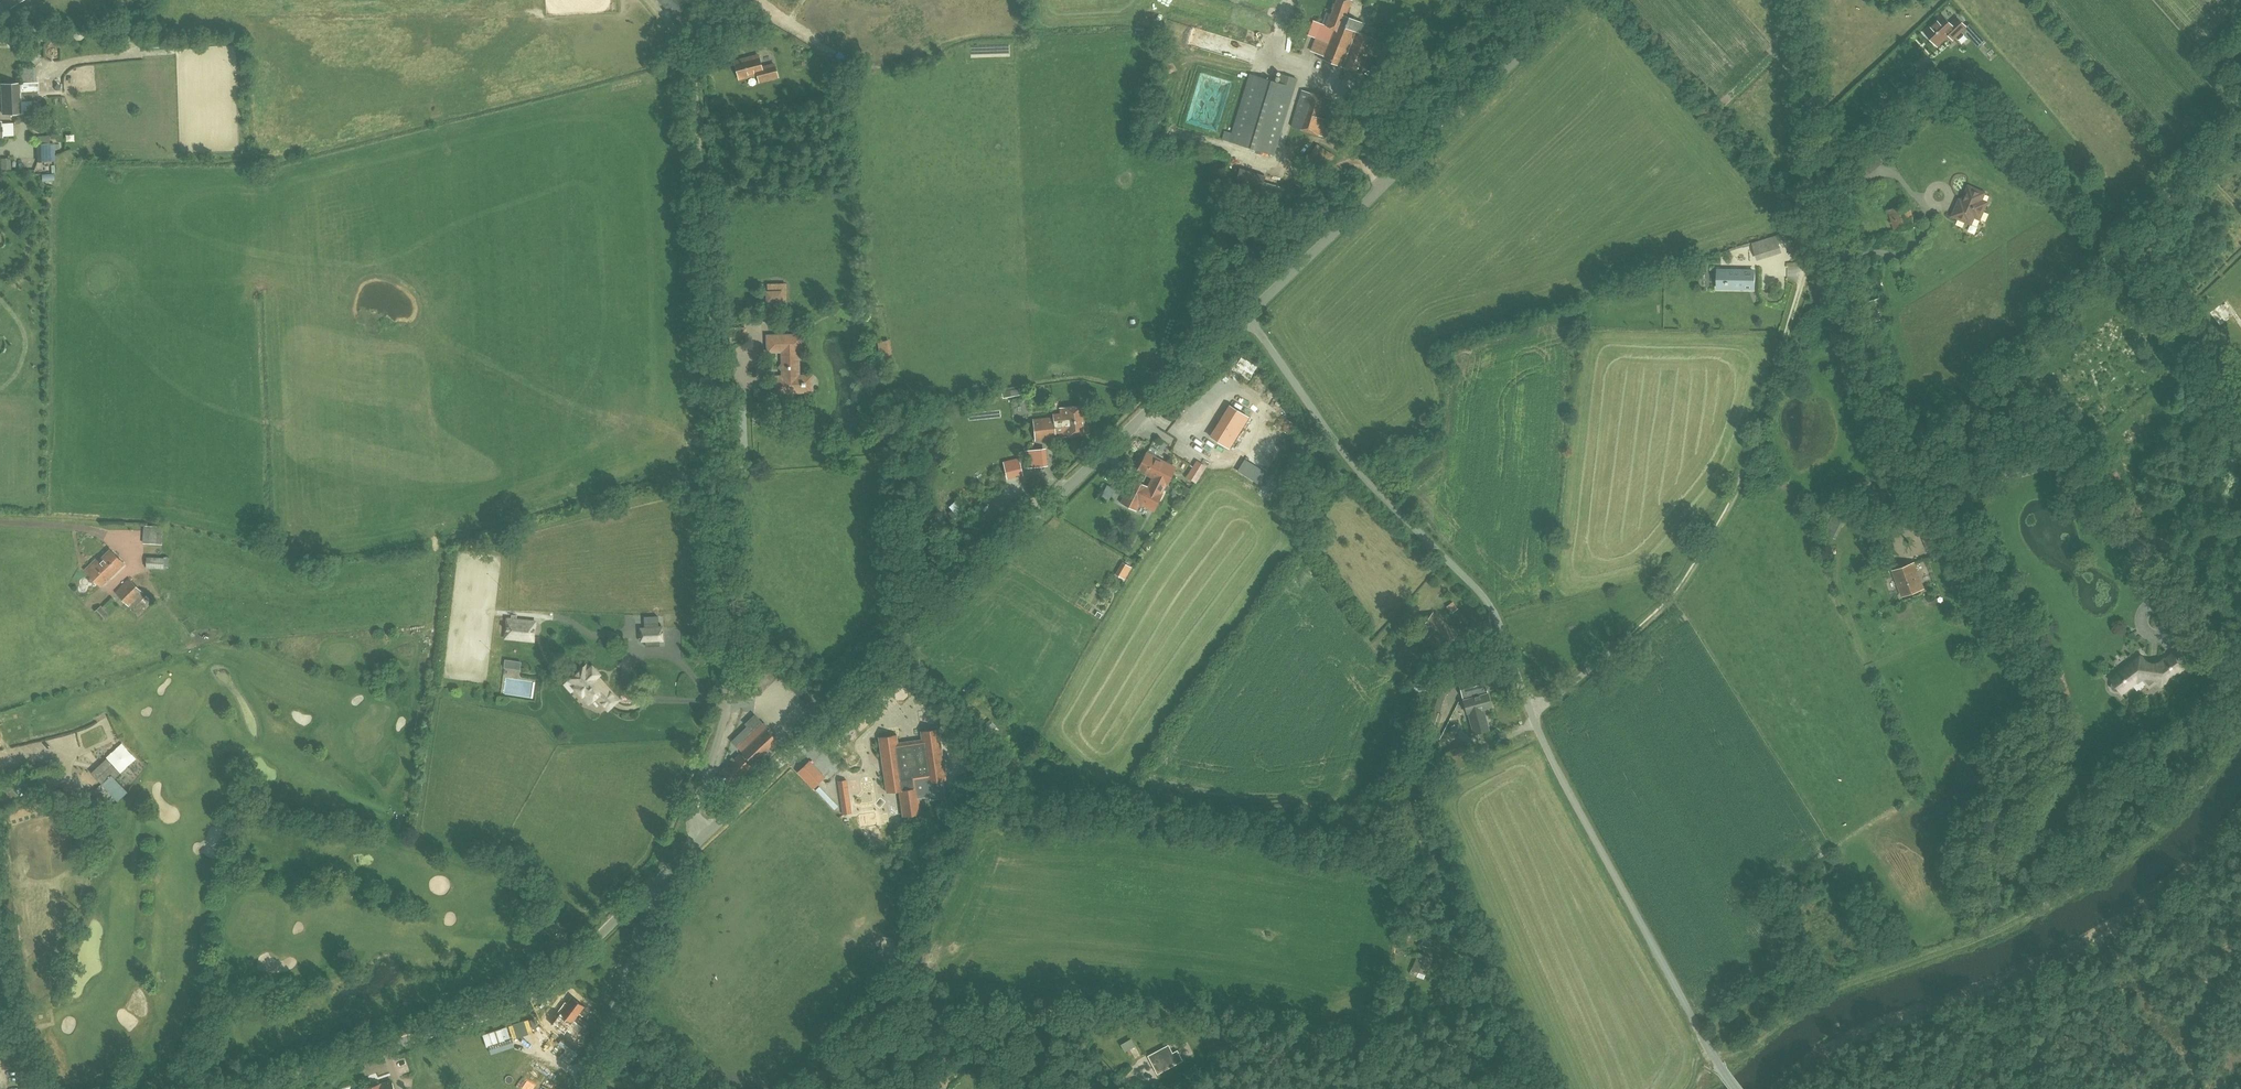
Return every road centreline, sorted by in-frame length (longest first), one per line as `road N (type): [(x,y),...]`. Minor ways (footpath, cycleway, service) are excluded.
road 1 (unclassified): [(705,839),(692,822),(723,723),(727,670),(695,77)]
road 2 (unclassified): [(705,839),(1248,317)]
road 3 (track): [(2158,623),(2159,599),(2060,460),(1994,472),(1905,473),(1826,194)]
road 4 (residential): [(1382,632),(1437,565),(1489,620),(1523,717),(1471,760),(1414,782),(1387,716),(1398,682),(1394,658)]
road 5 (unclassified): [(1533,711),(1468,587),(1354,464),(1248,317)]
road 6 (unclassified): [(258,1088),(538,993),(669,874)]
road 7 (unclassified): [(1248,317),(1579,0)]
road 8 (unclassified): [(1737,1088),(1533,711)]
road 9 (unclassified): [(580,1088),(669,874)]
road 10 (track): [(1071,1088),(966,1007),(897,989)]
road 11 (track): [(1826,194),(1803,0)]
road 12 (track): [(912,970),(804,1088)]
road 13 (unclassified): [(25,1088),(0,940)]
road 14 (unclassified): [(1533,711),(1627,634)]

